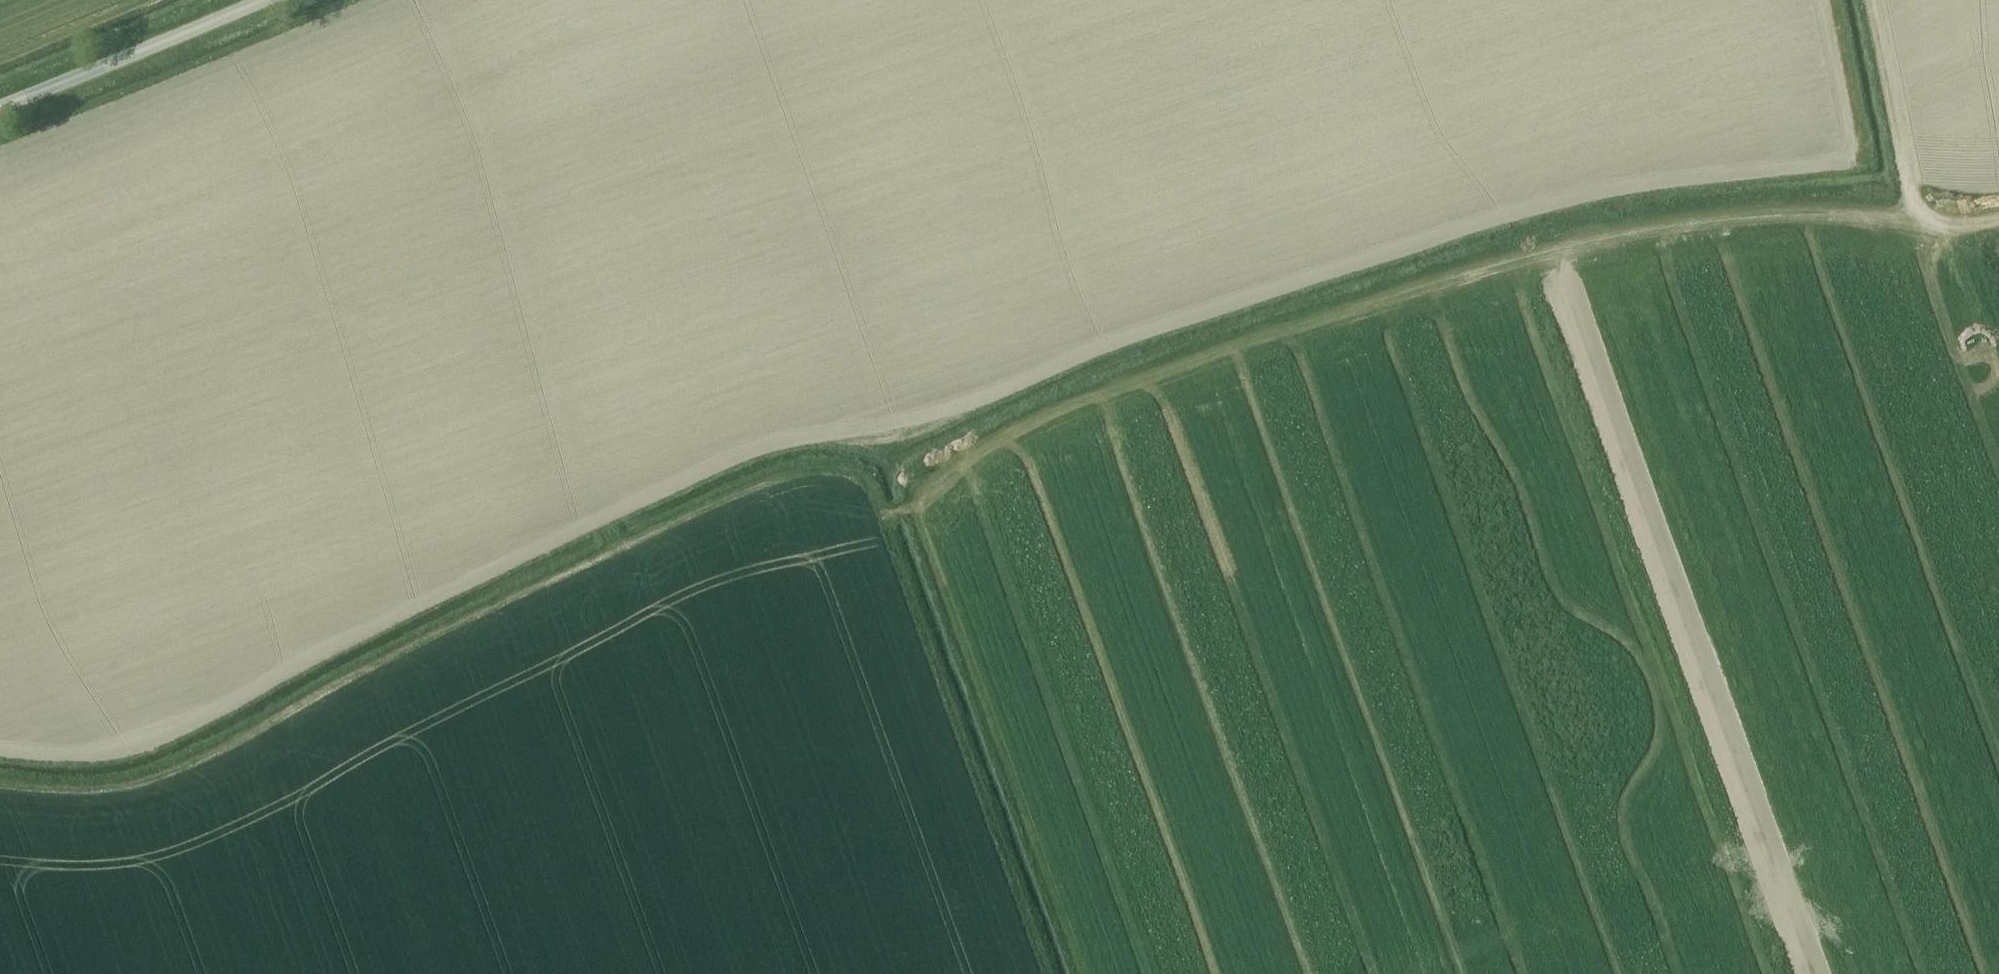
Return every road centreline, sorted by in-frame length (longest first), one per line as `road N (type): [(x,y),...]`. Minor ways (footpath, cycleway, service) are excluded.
road 1 (track): [(1869,0),(1906,190),(1962,211),(1998,213)]
road 2 (tertiary): [(0,106),(257,0)]

